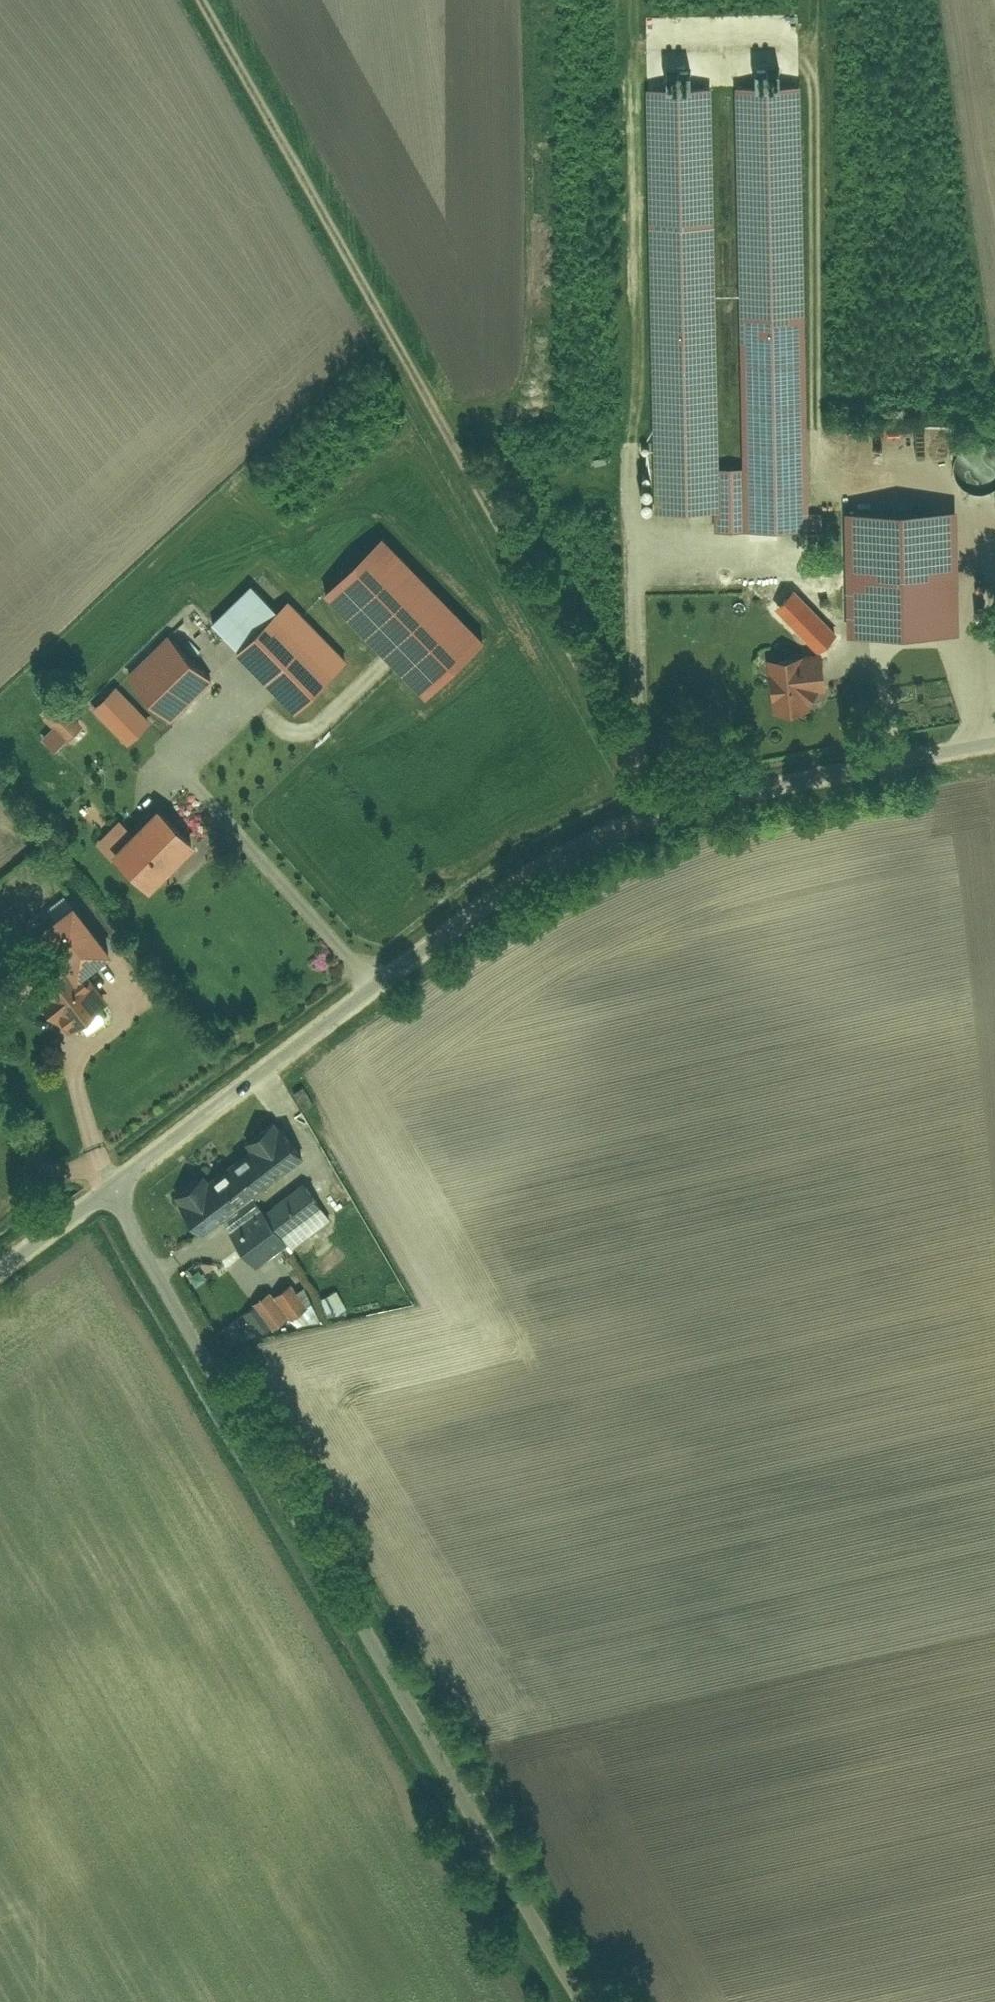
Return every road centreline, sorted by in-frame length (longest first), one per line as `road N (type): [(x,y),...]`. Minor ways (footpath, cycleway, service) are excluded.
road 1 (residential): [(92,1191),(581,2001)]
road 2 (unclassified): [(182,0),(648,814)]
road 3 (residential): [(648,814),(565,845),(92,1191)]
road 4 (residential): [(994,737),(648,814)]

